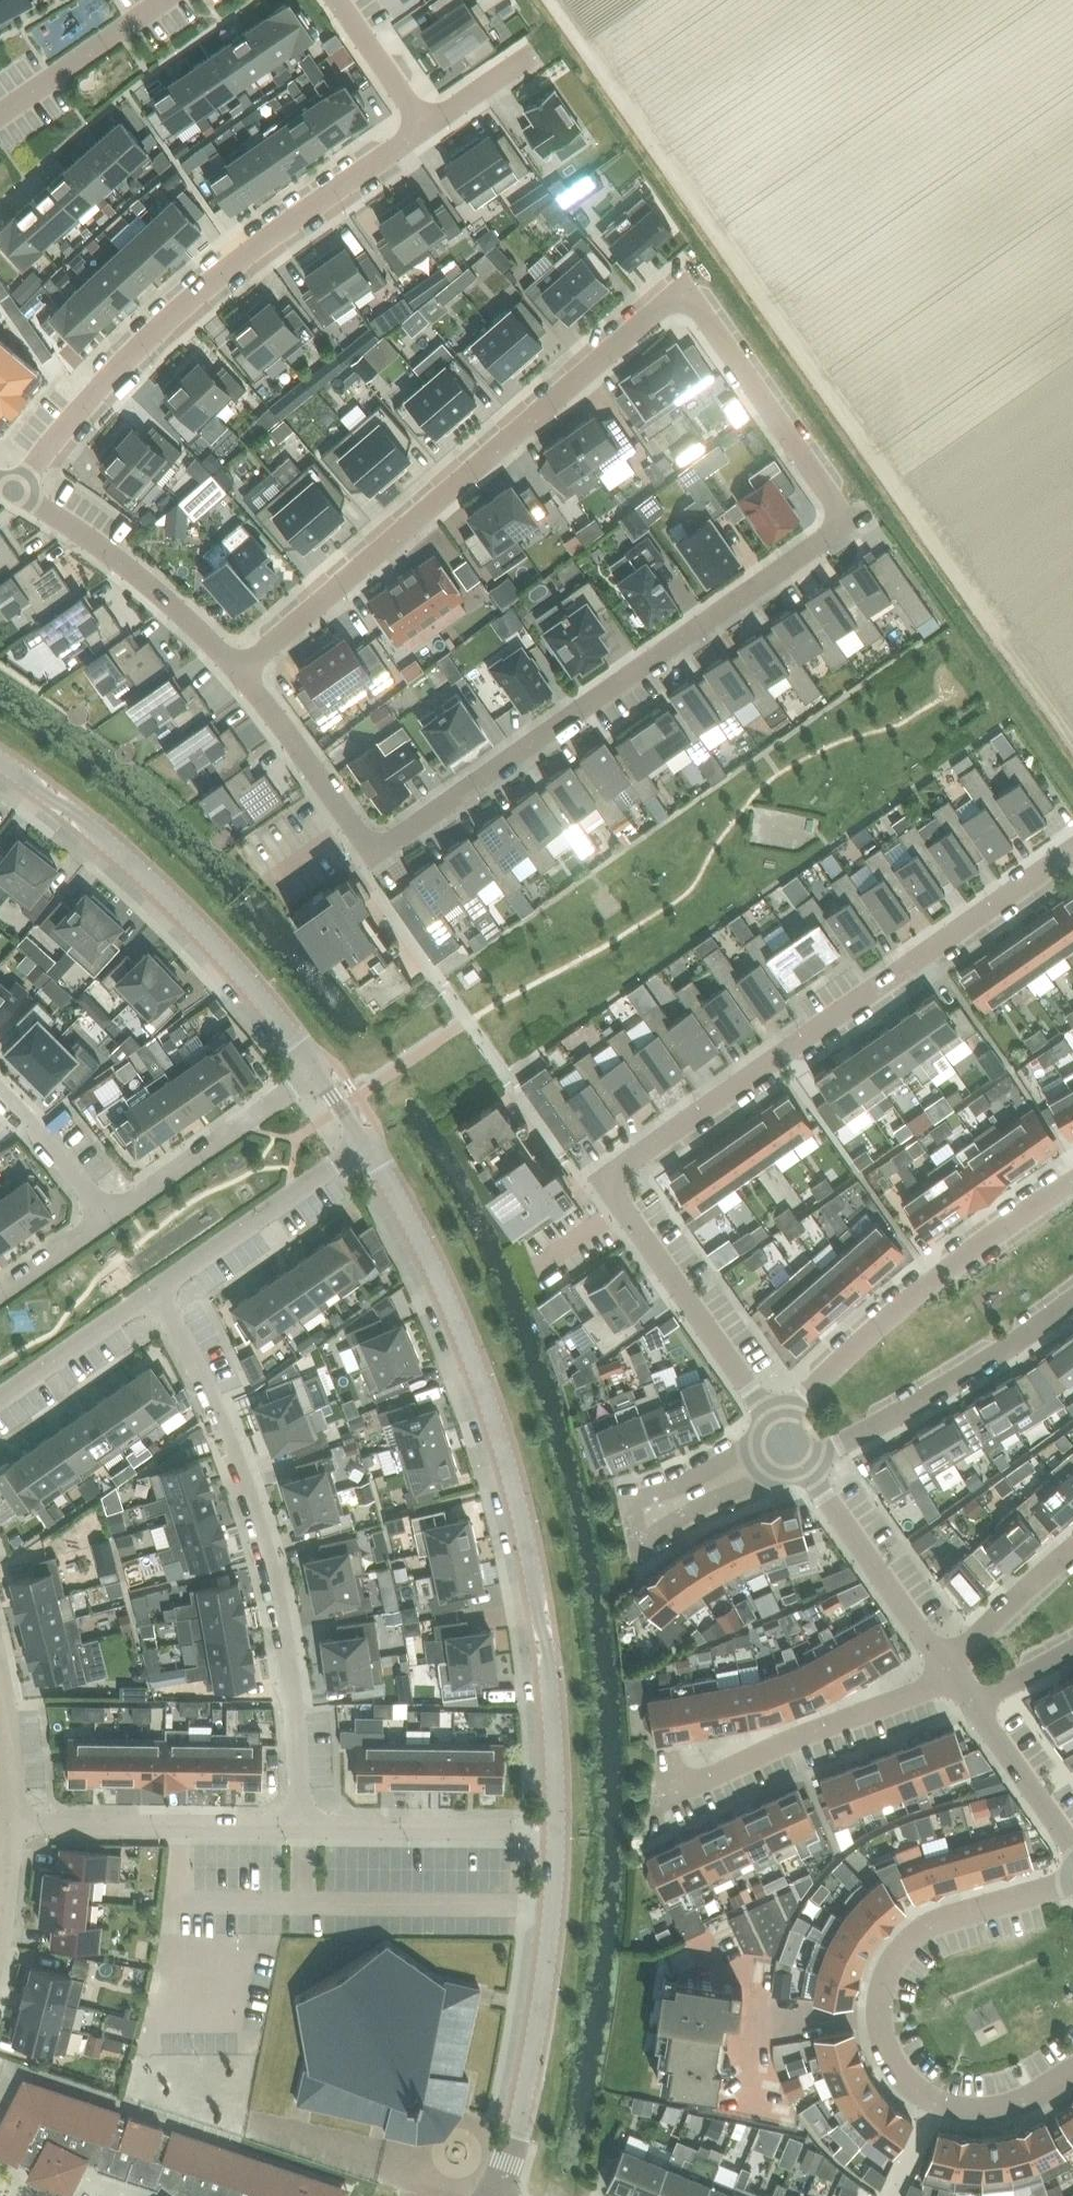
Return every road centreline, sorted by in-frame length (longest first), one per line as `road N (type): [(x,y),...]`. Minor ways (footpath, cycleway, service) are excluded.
road 1 (residential): [(238,672),(683,287),(848,522),(372,854)]
road 2 (unclassified): [(365,1144),(451,1306),(517,1497),(545,1640),(557,1829)]
road 3 (residential): [(603,1180),(1072,850)]
road 4 (residential): [(154,1290),(214,1407),(268,1559),(293,1705),(301,1825)]
road 5 (residential): [(424,127),(193,297),(116,369),(13,490)]
road 6 (residential): [(1072,1883),(922,1930),(887,1971),(878,2013),(897,2073),(951,2108),(1004,2107),(1072,2070)]
road 7 (unclassified): [(0,763),(77,817),(187,919),(316,1073)]
road 8 (residential): [(1072,1180),(939,1275),(774,1425)]
road 9 (unclassified): [(557,1829),(540,2021),(517,2130),(491,2195)]
road 10 (residential): [(954,1679),(659,1799)]
road 11 (residential): [(1072,1300),(937,1391),(801,1463)]
road 12 (residential): [(603,1180),(774,1425)]
road 13 (residential): [(301,1825),(8,1821)]
road 14 (residential): [(238,672),(127,568),(13,490)]
road 15 (residential): [(316,1073),(105,1220)]
road 16 (residential): [(365,1144),(154,1290)]
road 17 (residential): [(557,1829),(301,1825)]
road 18 (residential): [(801,1463),(945,1666)]
road 19 (residential): [(372,854),(238,672)]
road 20 (residential): [(164,0),(0,116)]
road 21 (residential): [(154,1290),(0,1401)]
road 22 (residential): [(971,1702),(1072,1848)]
road 23 (residential): [(787,1444),(632,1526)]
road 24 (residential): [(945,1666),(1072,1547)]
road 25 (residential): [(0,1093),(105,1220)]
road 26 (residential): [(337,0),(424,127)]
road 27 (residential): [(424,127),(531,53)]
road 28 (residential): [(105,1220),(0,1294)]

